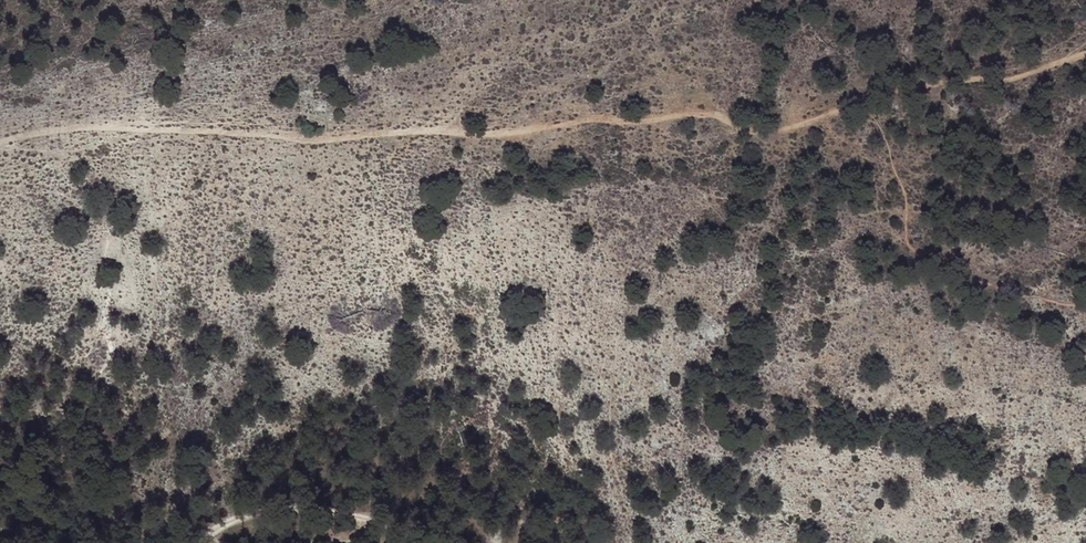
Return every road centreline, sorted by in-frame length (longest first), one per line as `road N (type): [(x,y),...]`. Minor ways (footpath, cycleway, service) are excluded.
road 1 (track): [(1085,46),(1046,65),(971,81),(898,79),(855,107)]
road 2 (track): [(201,542),(214,529),(265,509),(331,511),(423,542)]

